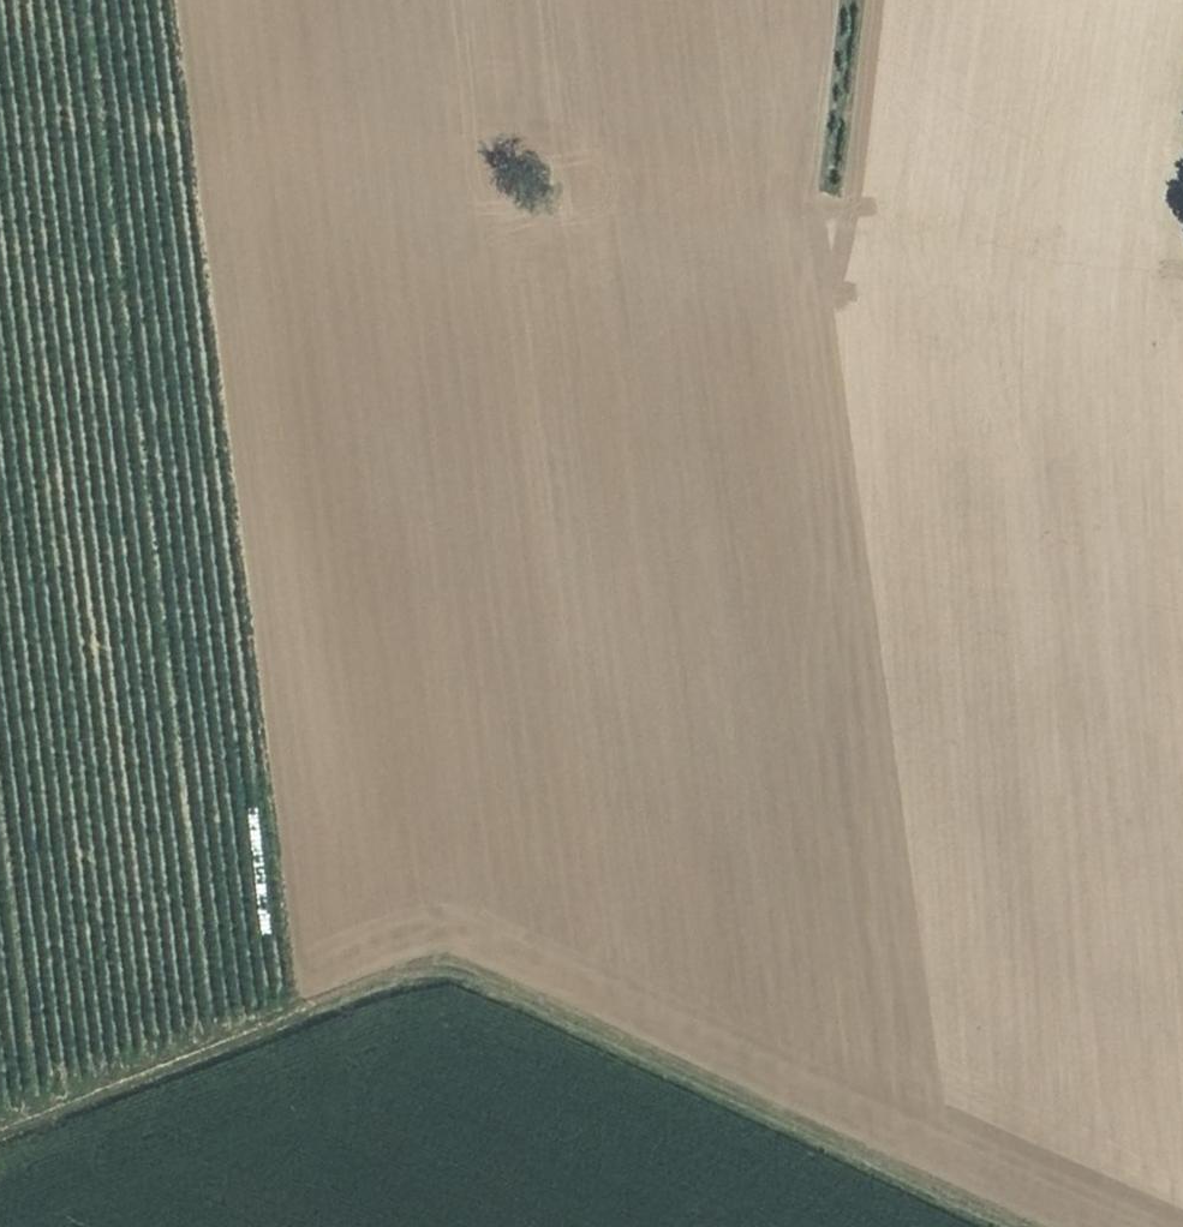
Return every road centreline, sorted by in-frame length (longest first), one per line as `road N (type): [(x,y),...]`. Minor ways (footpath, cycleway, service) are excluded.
road 1 (track): [(998,1226),(456,972),(419,973),(341,1000),(0,1131)]

